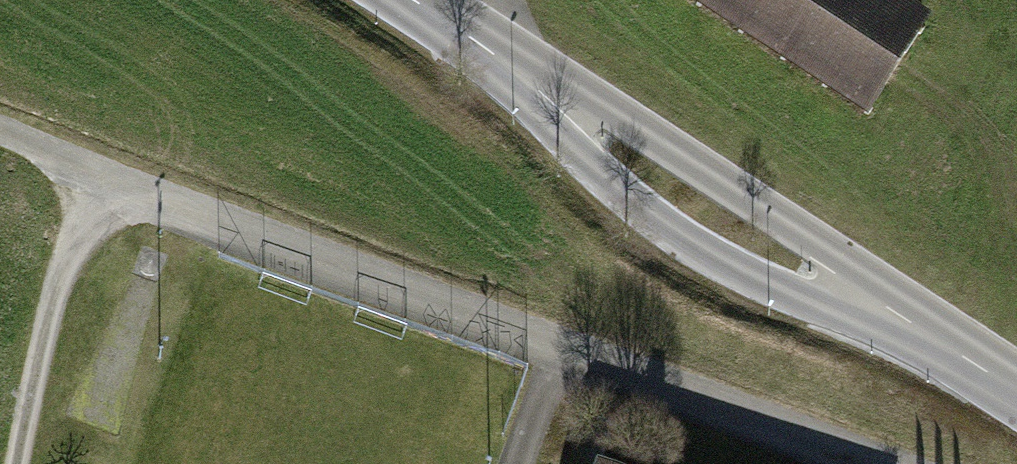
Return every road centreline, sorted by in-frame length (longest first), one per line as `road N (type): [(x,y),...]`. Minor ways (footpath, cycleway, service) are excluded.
road 1 (unclassified): [(0,147),(865,463)]
road 2 (tertiary): [(478,43),(563,147),(668,234),(790,304),(972,359)]
road 3 (tertiary): [(972,359),(478,43)]
road 4 (track): [(92,179),(31,463)]

